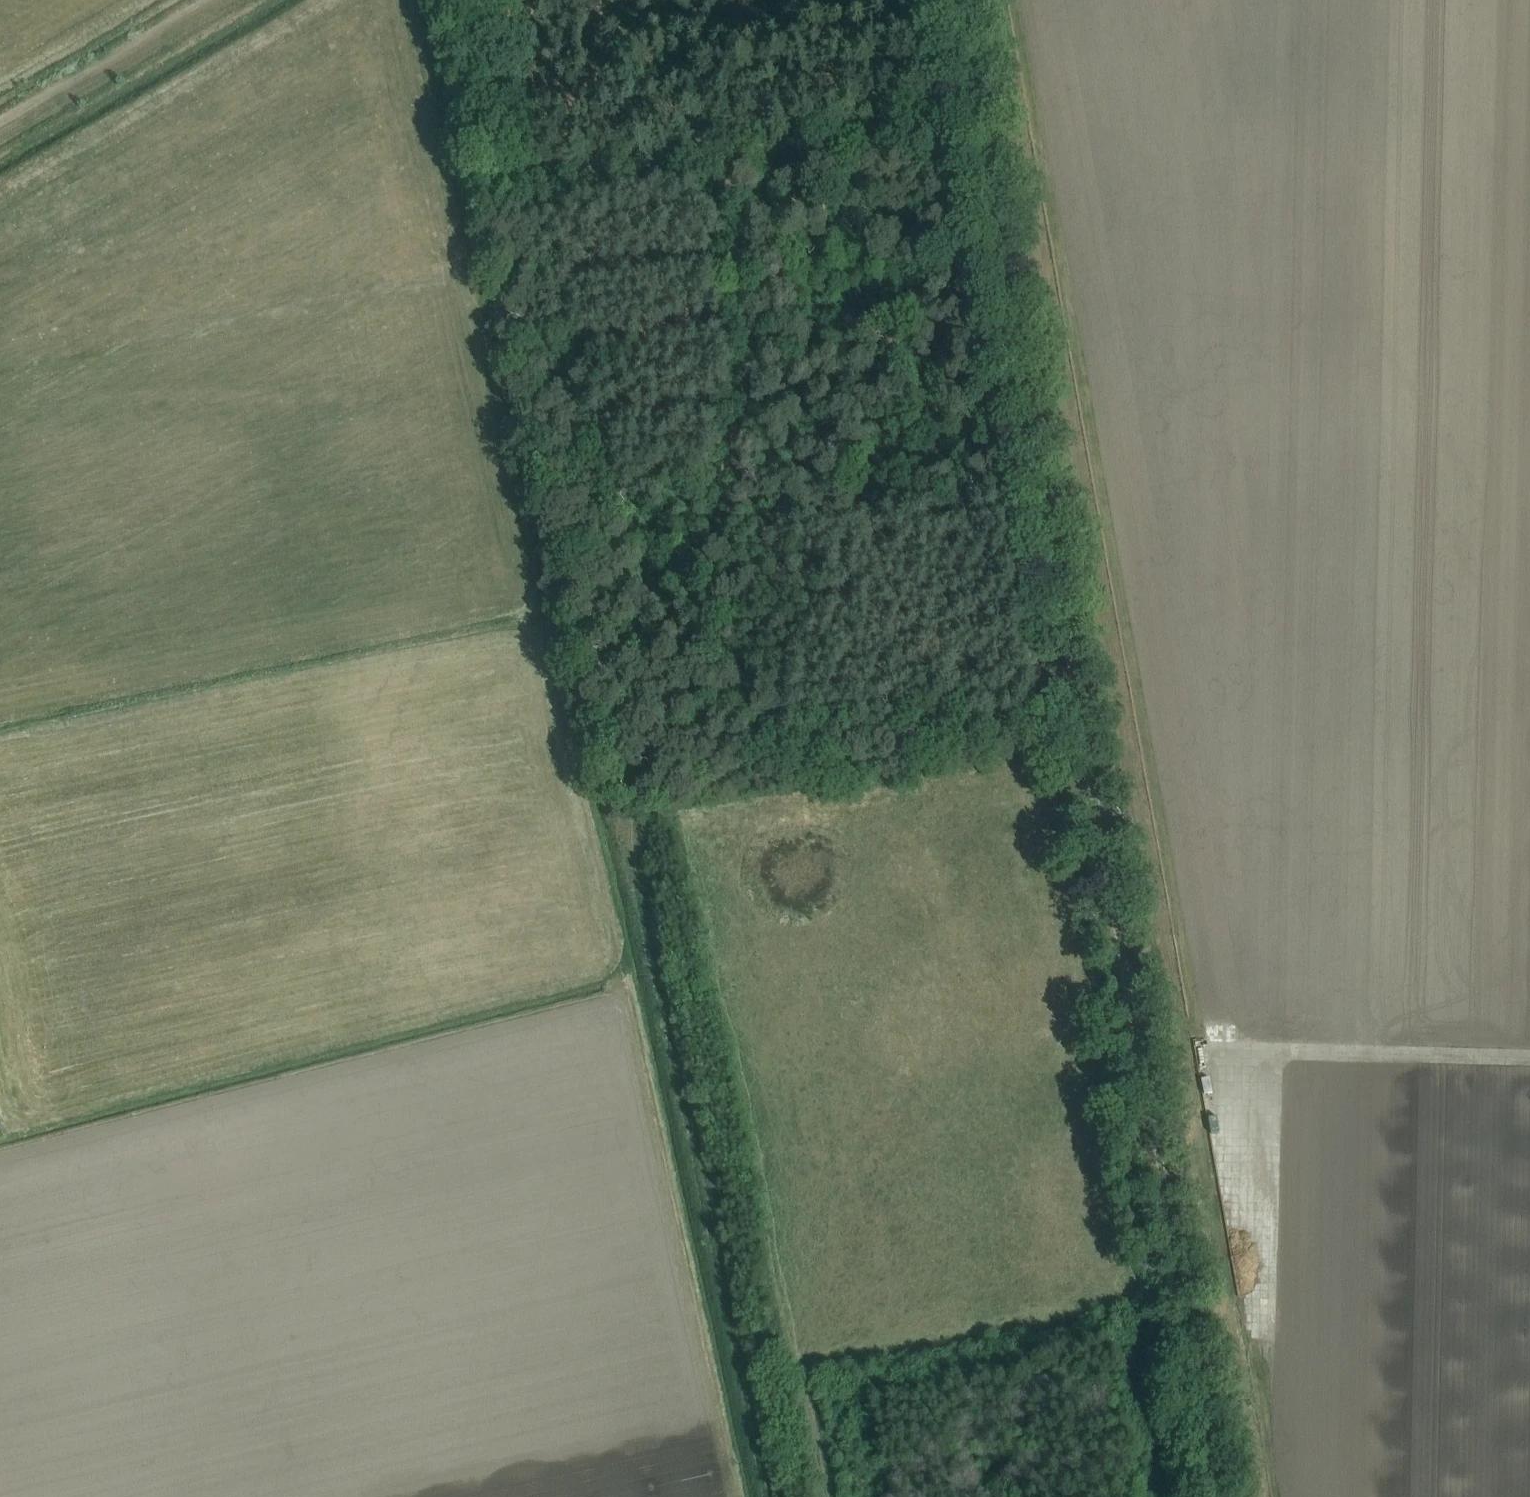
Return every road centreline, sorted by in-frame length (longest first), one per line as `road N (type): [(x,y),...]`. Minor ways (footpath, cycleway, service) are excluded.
road 1 (track): [(0,116),(205,0)]

